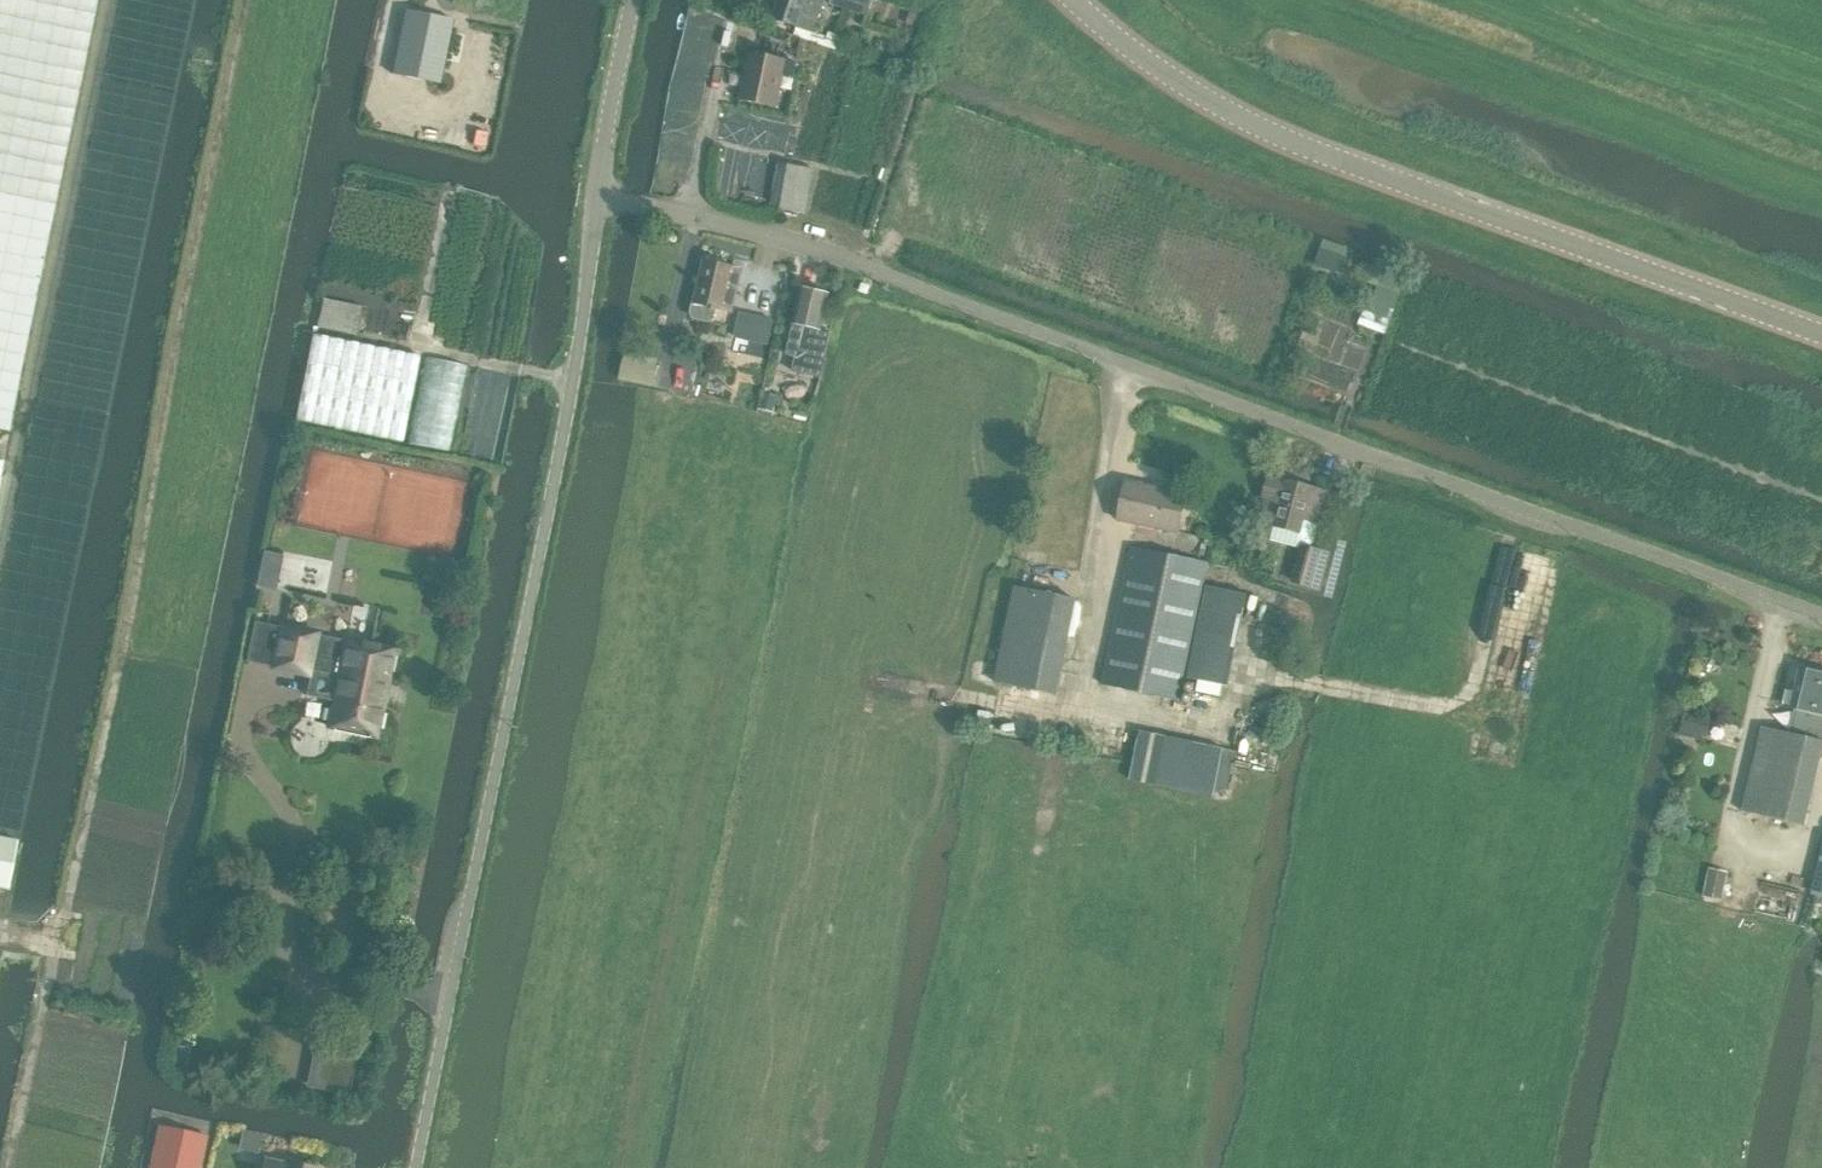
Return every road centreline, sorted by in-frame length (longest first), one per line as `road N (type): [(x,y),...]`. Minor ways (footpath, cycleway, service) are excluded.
road 1 (unclassified): [(1821,616),(842,259),(597,196)]
road 2 (unclassified): [(597,196),(579,346),(414,1167)]
road 3 (tertiary): [(1080,0),(1141,58),(1260,127),(1821,332)]
road 4 (unclassified): [(597,196),(636,0)]

